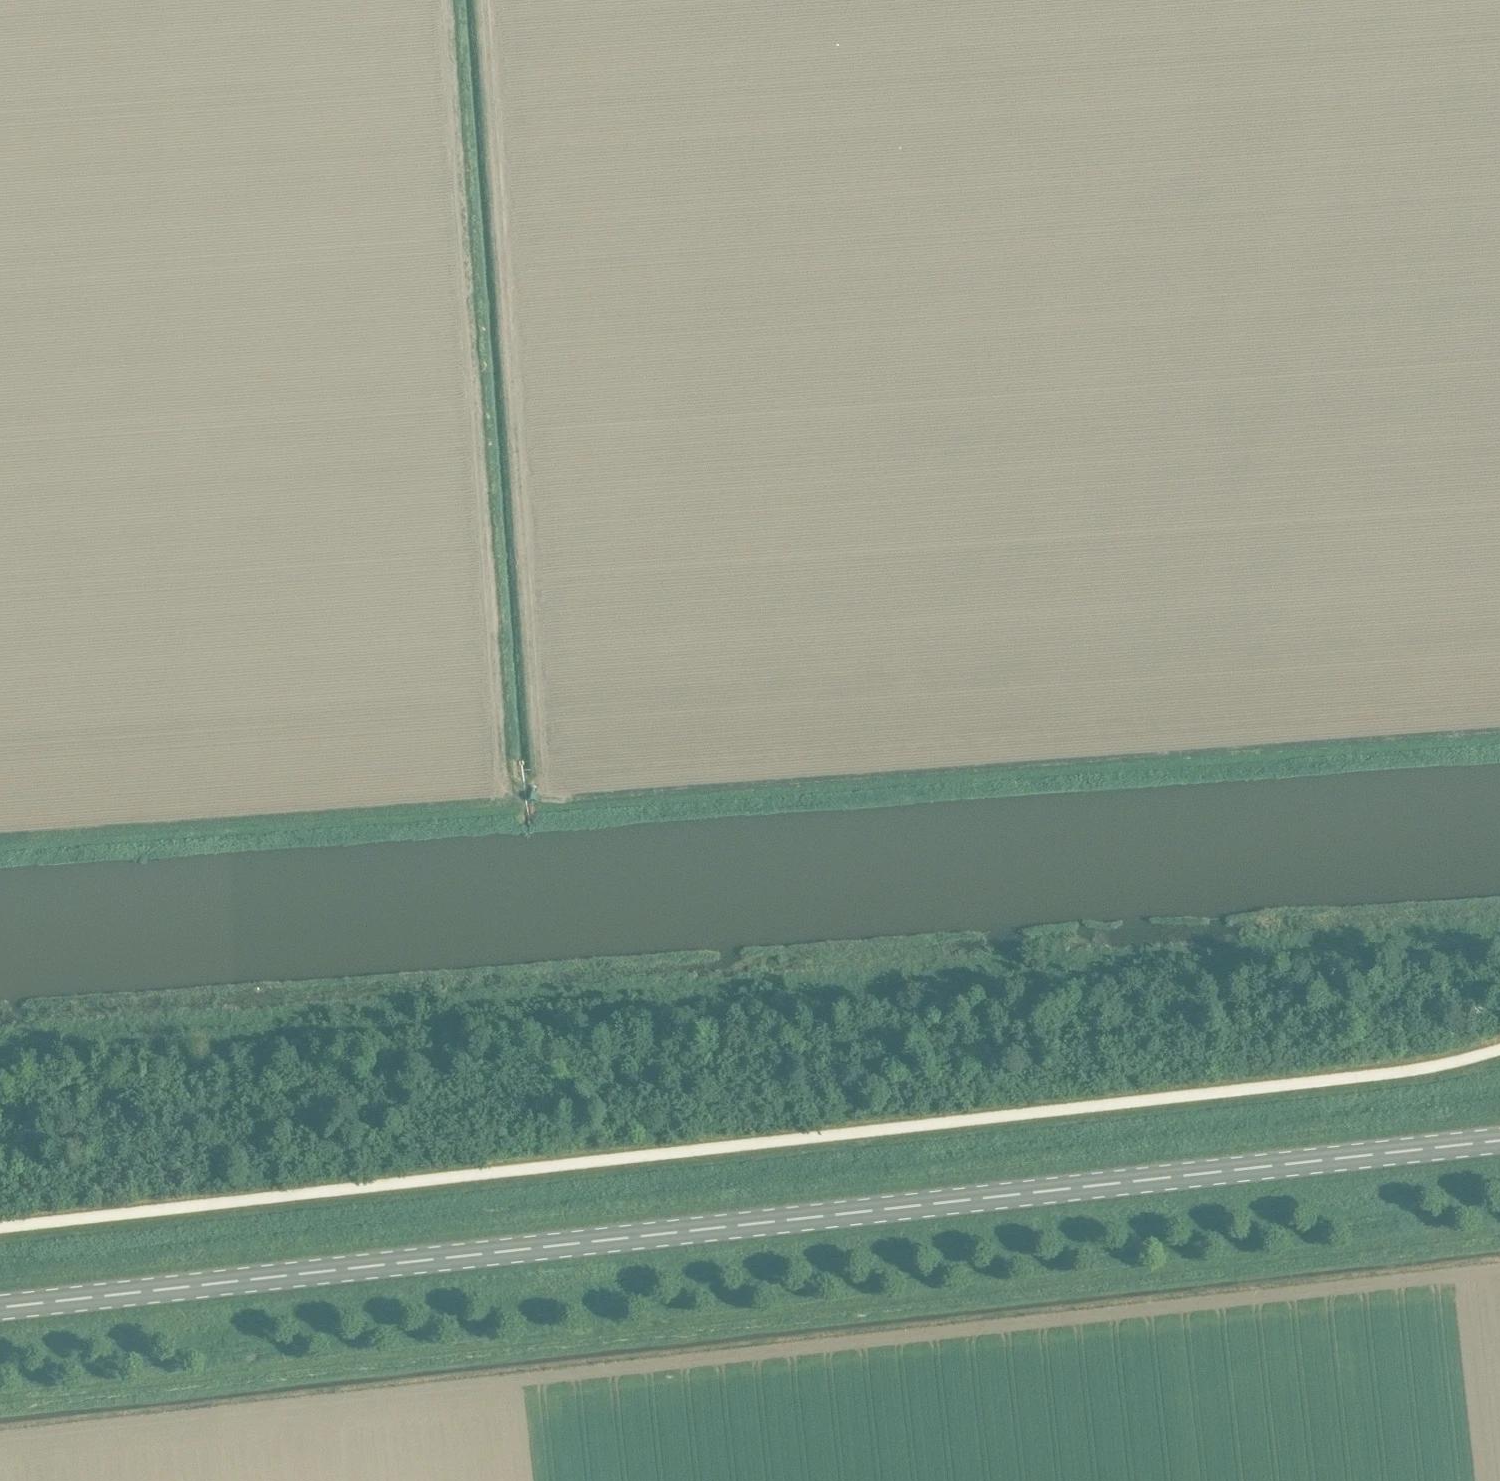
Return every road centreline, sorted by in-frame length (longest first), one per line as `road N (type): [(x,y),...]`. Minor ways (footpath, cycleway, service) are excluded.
road 1 (primary): [(0,1301),(1499,1130)]

